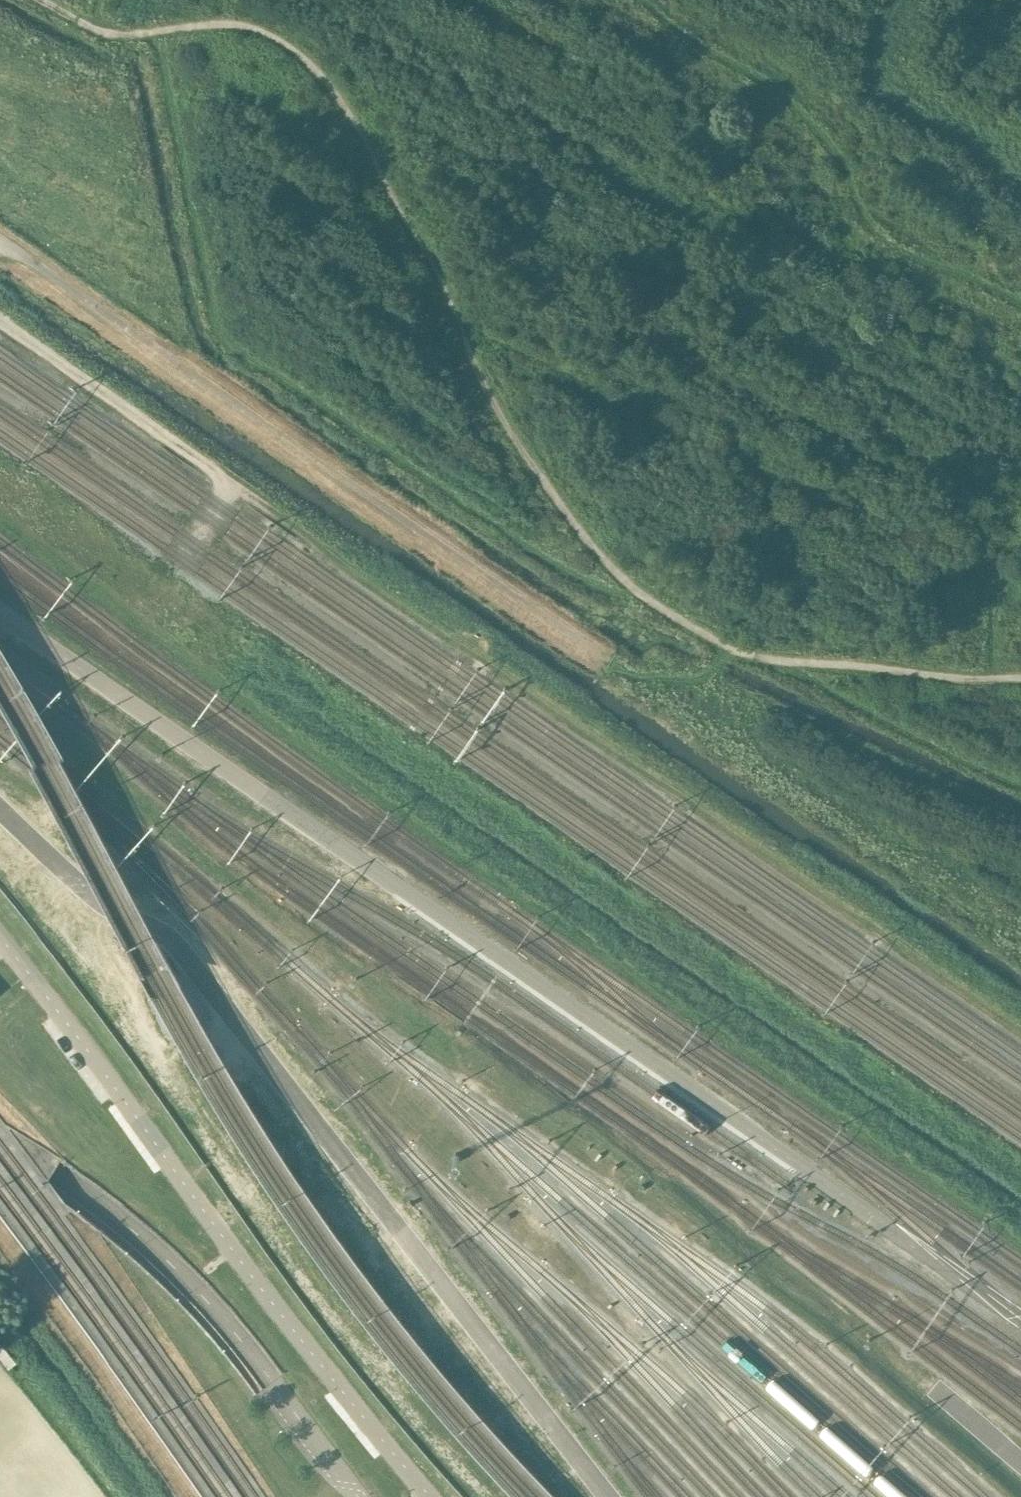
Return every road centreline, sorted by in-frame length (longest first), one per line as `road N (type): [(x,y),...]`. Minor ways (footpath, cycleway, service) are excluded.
road 1 (track): [(189,1496),(0,1236)]

